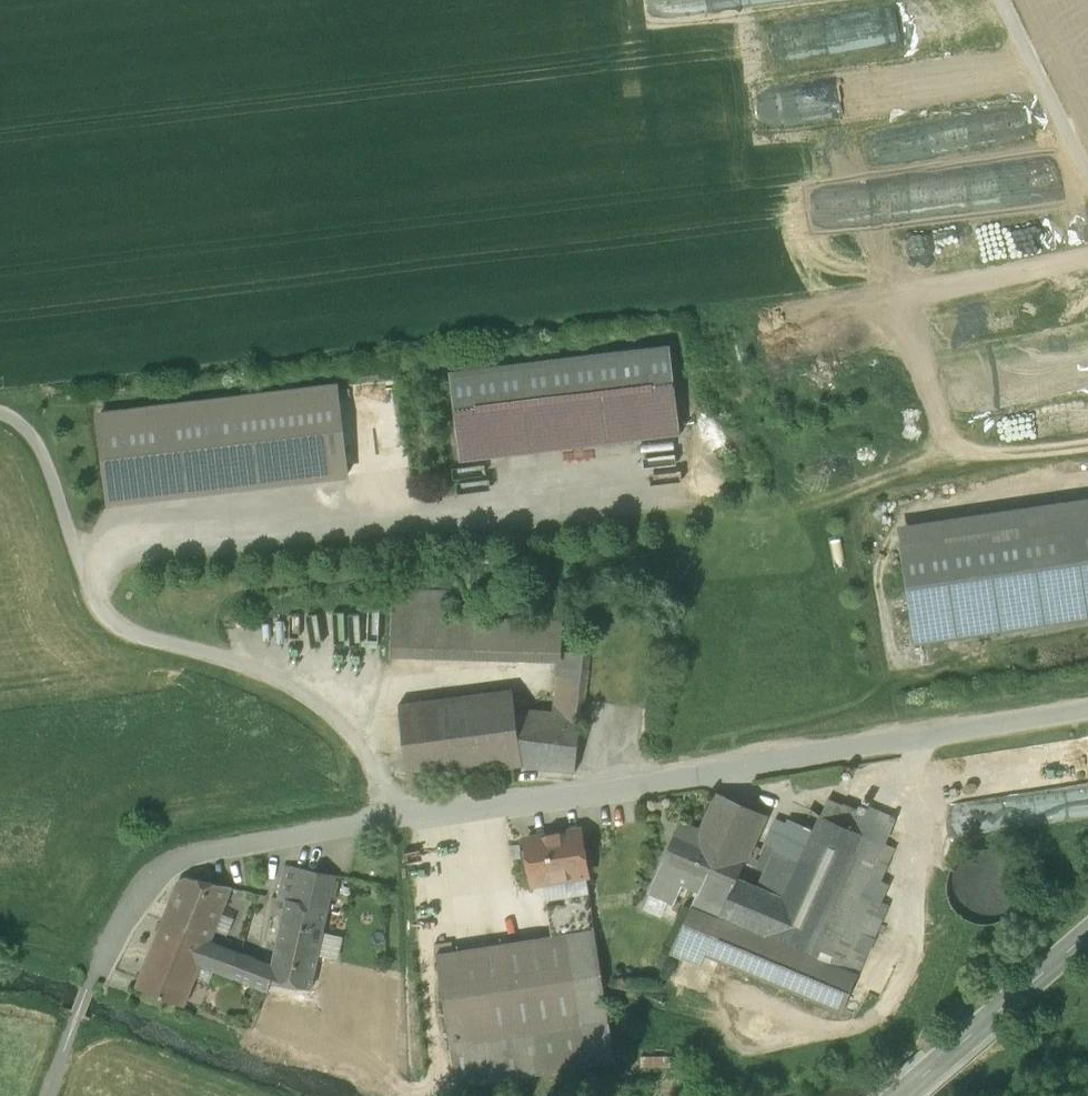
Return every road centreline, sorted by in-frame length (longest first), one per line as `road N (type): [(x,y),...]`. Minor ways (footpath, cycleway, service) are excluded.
road 1 (unclassified): [(390,823),(1087,711)]
road 2 (track): [(87,573),(689,498)]
road 3 (unclassified): [(0,415),(46,455),(97,604),(128,629),(290,682),(338,722),(374,775),(390,823)]
road 4 (unclassified): [(92,980),(150,879),(191,855),(390,823)]
road 5 (tertiary): [(904,1095),(1087,933)]
road 6 (track): [(999,0),(1087,180)]

